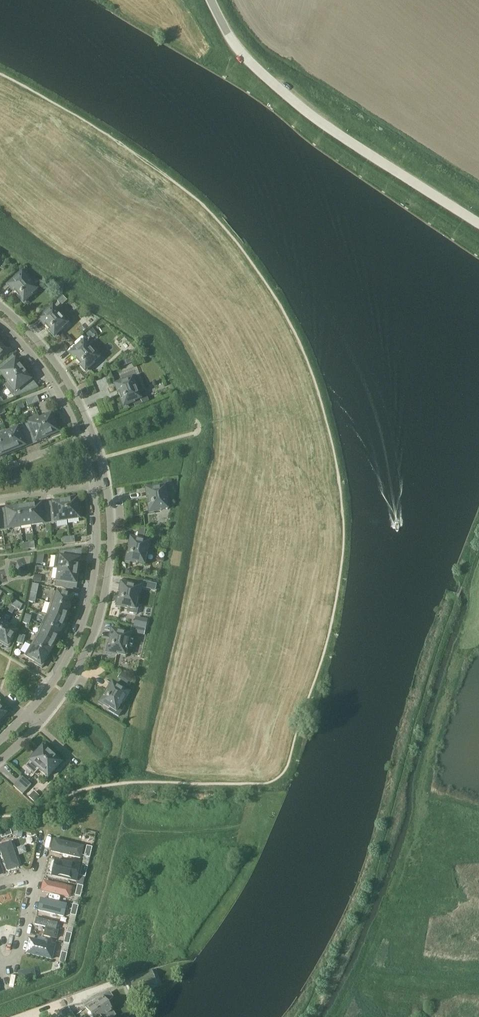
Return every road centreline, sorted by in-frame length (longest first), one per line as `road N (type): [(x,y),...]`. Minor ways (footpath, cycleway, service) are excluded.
road 1 (unclassified): [(478,223),(307,112),(239,50),(212,0)]
road 2 (residential): [(37,727),(73,679),(94,631),(109,562),(106,483)]
road 3 (residential): [(95,485),(87,611),(68,659),(25,716)]
road 4 (residential): [(94,430),(44,348),(0,308)]
road 5 (residential): [(0,325),(52,381),(83,435)]

